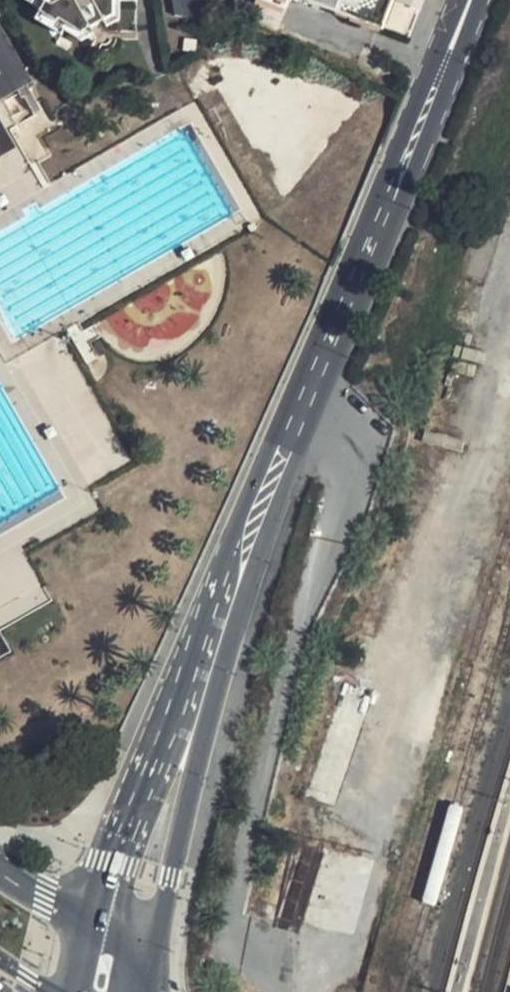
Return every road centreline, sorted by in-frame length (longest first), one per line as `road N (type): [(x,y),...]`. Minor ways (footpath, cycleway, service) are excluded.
road 1 (primary): [(135,991),(253,571),(449,86),(472,0)]
road 2 (primary): [(468,0),(422,81),(219,559),(92,931)]

